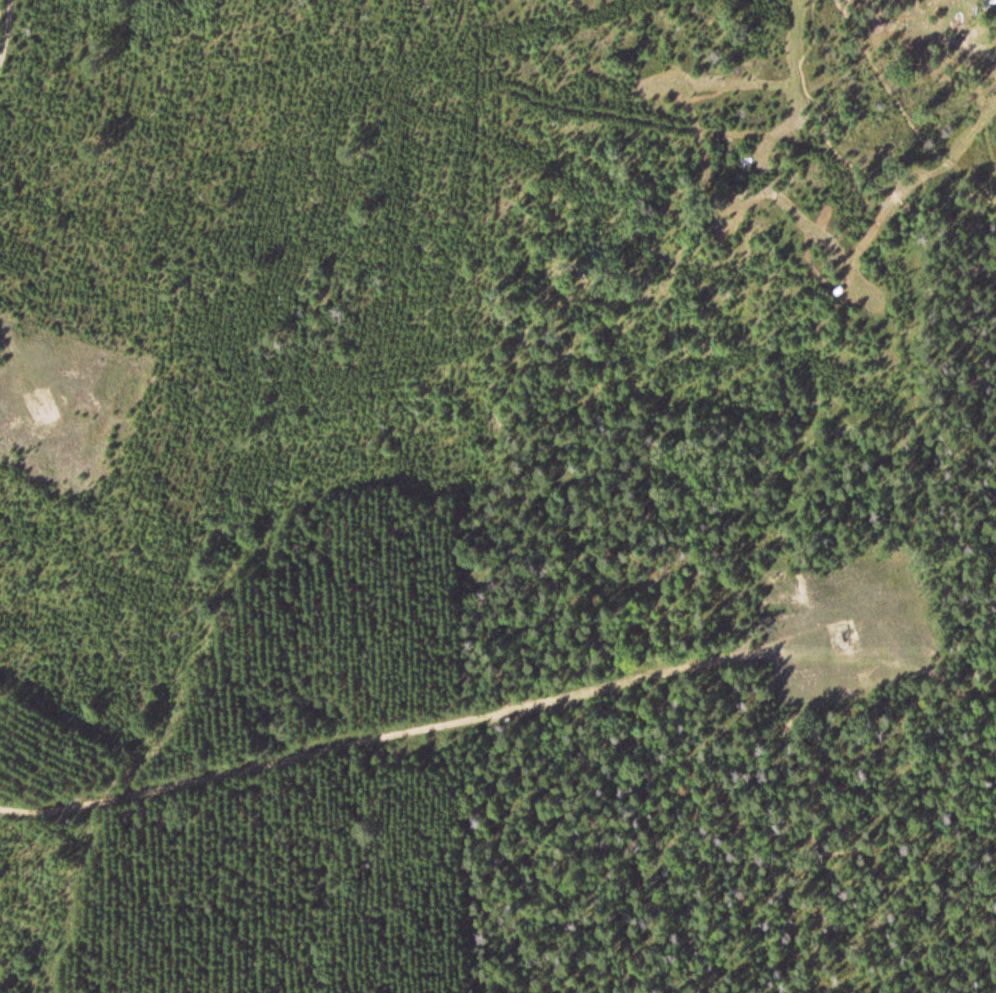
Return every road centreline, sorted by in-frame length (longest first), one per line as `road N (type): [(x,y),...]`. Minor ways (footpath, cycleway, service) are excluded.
road 1 (track): [(0,807),(15,813),(773,641)]

